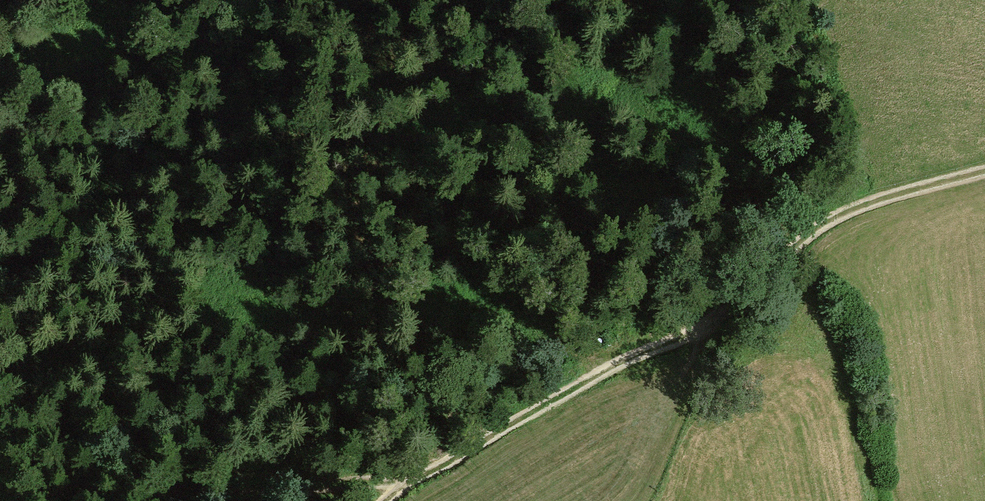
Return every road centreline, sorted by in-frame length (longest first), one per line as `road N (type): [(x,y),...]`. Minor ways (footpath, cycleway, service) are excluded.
road 1 (track): [(0,441),(60,477),(220,496),(421,476)]
road 2 (track): [(724,323),(573,393),(391,500)]
road 3 (track): [(984,170),(830,221),(724,323)]
road 4 (track): [(724,323),(667,500)]

